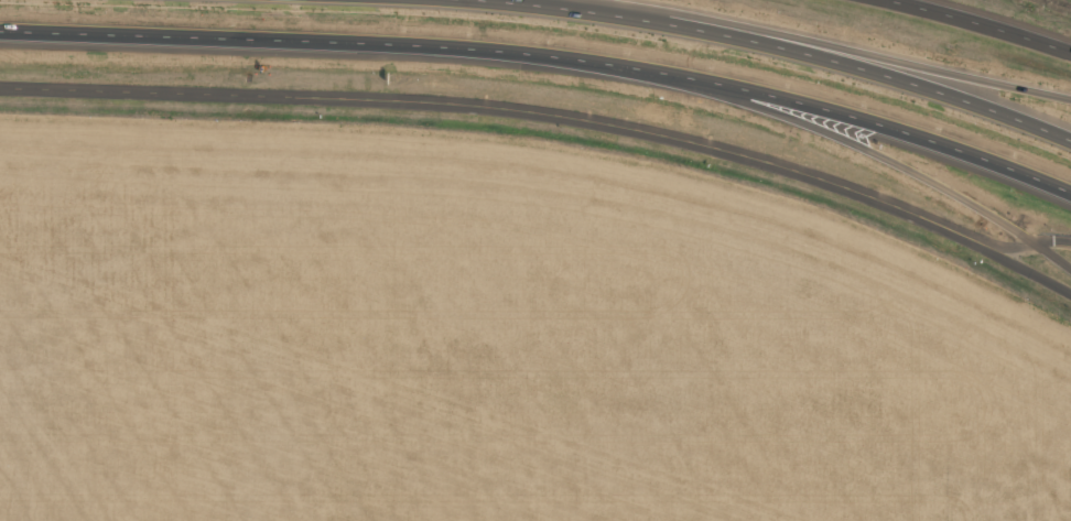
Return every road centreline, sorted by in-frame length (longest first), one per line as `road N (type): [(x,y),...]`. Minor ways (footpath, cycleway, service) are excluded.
road 1 (motorway): [(0,35),(570,61),(837,115),(986,158),(1070,194)]
road 2 (tertiary): [(0,89),(522,111),(835,184),(989,249)]
road 3 (motorway): [(637,72),(819,132),(938,184),(1070,272)]
road 4 (motorway): [(807,51),(677,23),(428,0)]
road 5 (motorway): [(1070,136),(807,51)]
road 6 (motorway): [(1070,101),(953,70),(807,51)]
road 7 (tertiary): [(1070,51),(887,0)]

